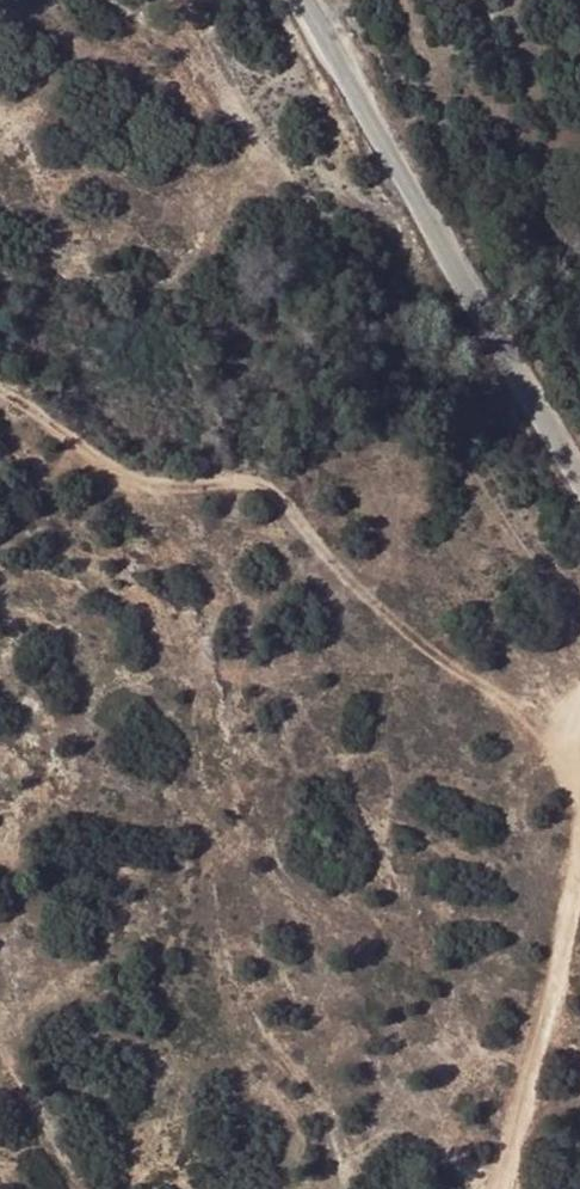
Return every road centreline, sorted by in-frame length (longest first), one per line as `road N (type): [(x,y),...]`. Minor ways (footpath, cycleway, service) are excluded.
road 1 (track): [(579,716),(476,683),(401,629),(320,552),(268,487),(120,477),(0,396)]
road 2 (tertiary): [(305,0),(579,478)]
road 3 (track): [(498,1188),(579,879)]

